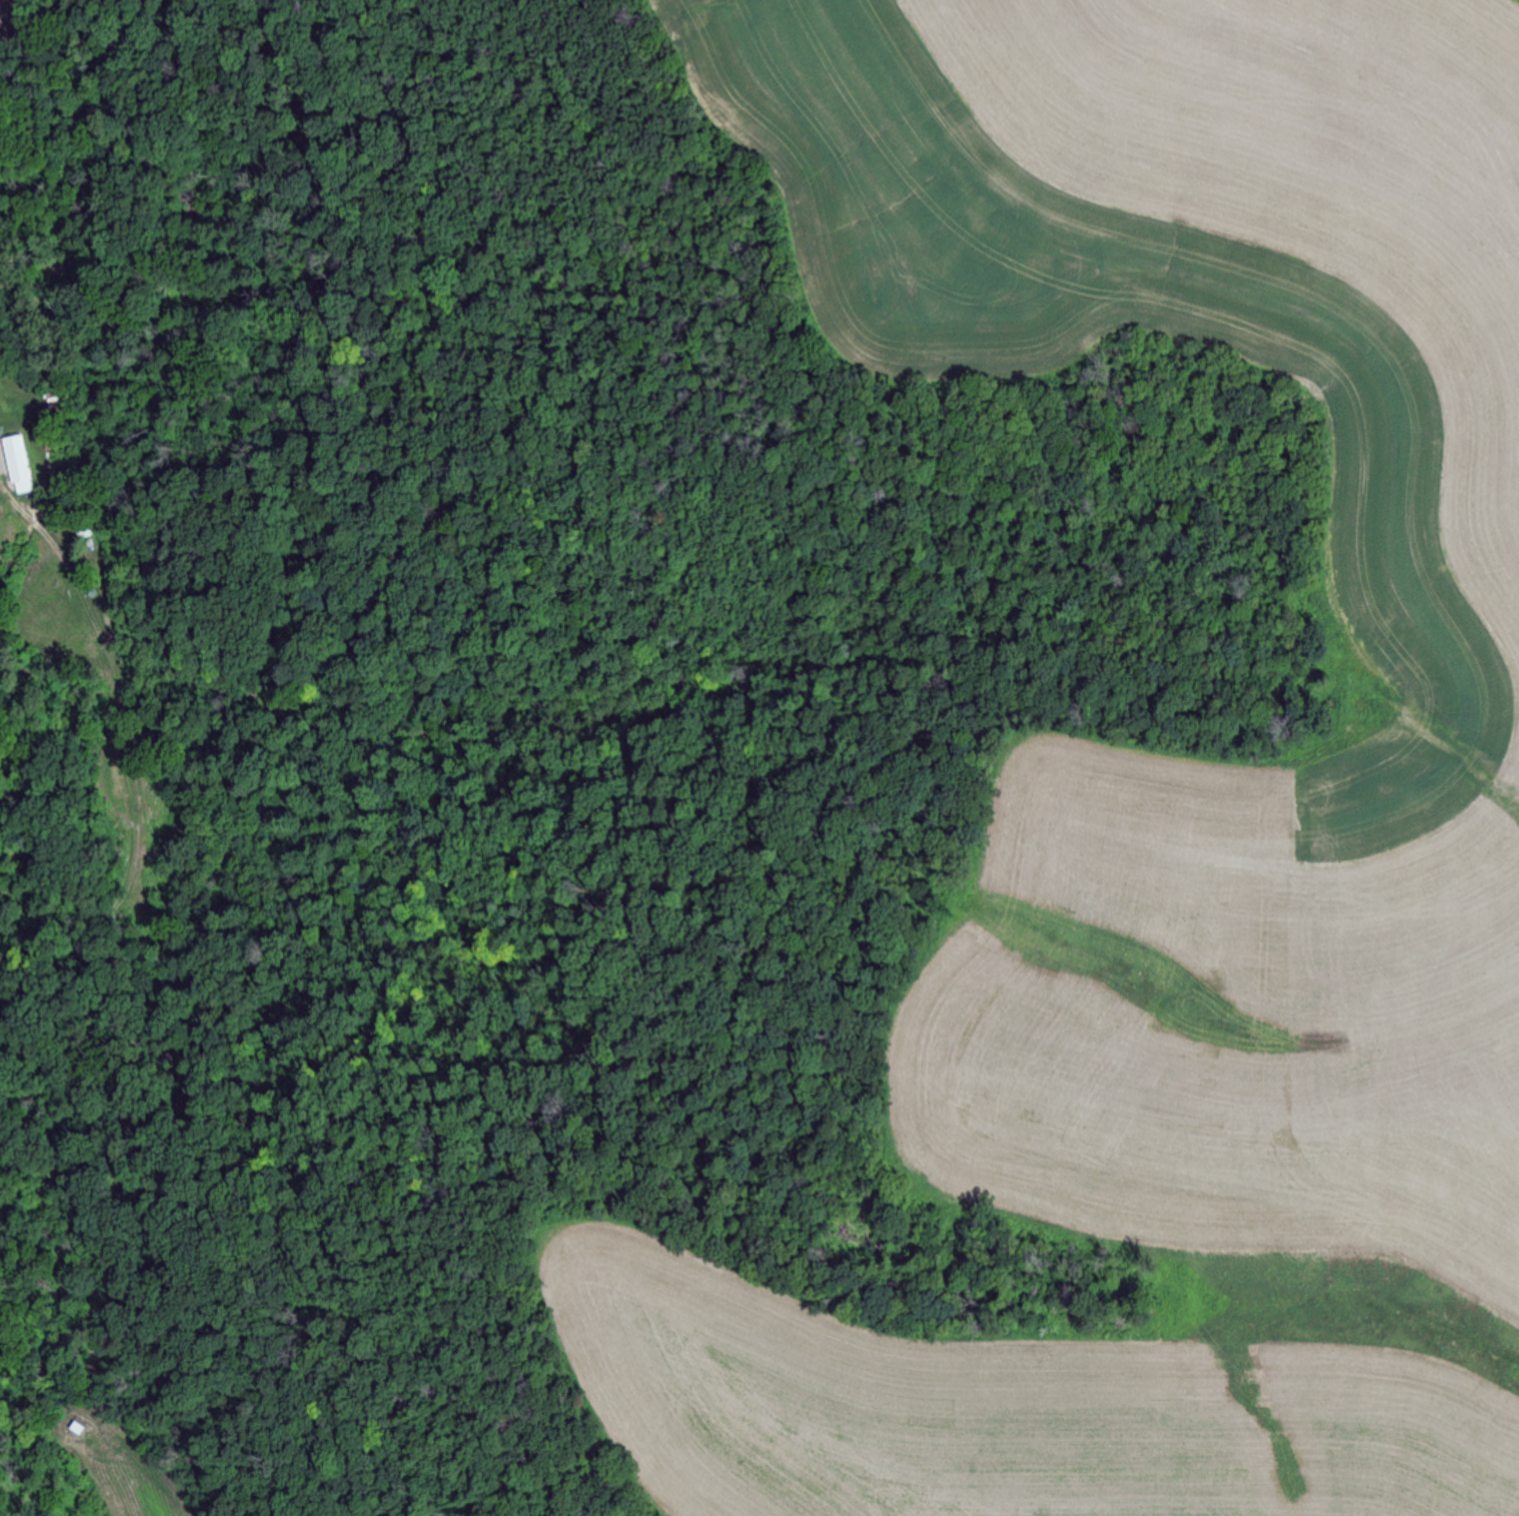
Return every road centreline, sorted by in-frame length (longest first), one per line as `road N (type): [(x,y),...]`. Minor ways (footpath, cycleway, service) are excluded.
road 1 (residential): [(379,244),(273,93),(66,73),(0,79)]

